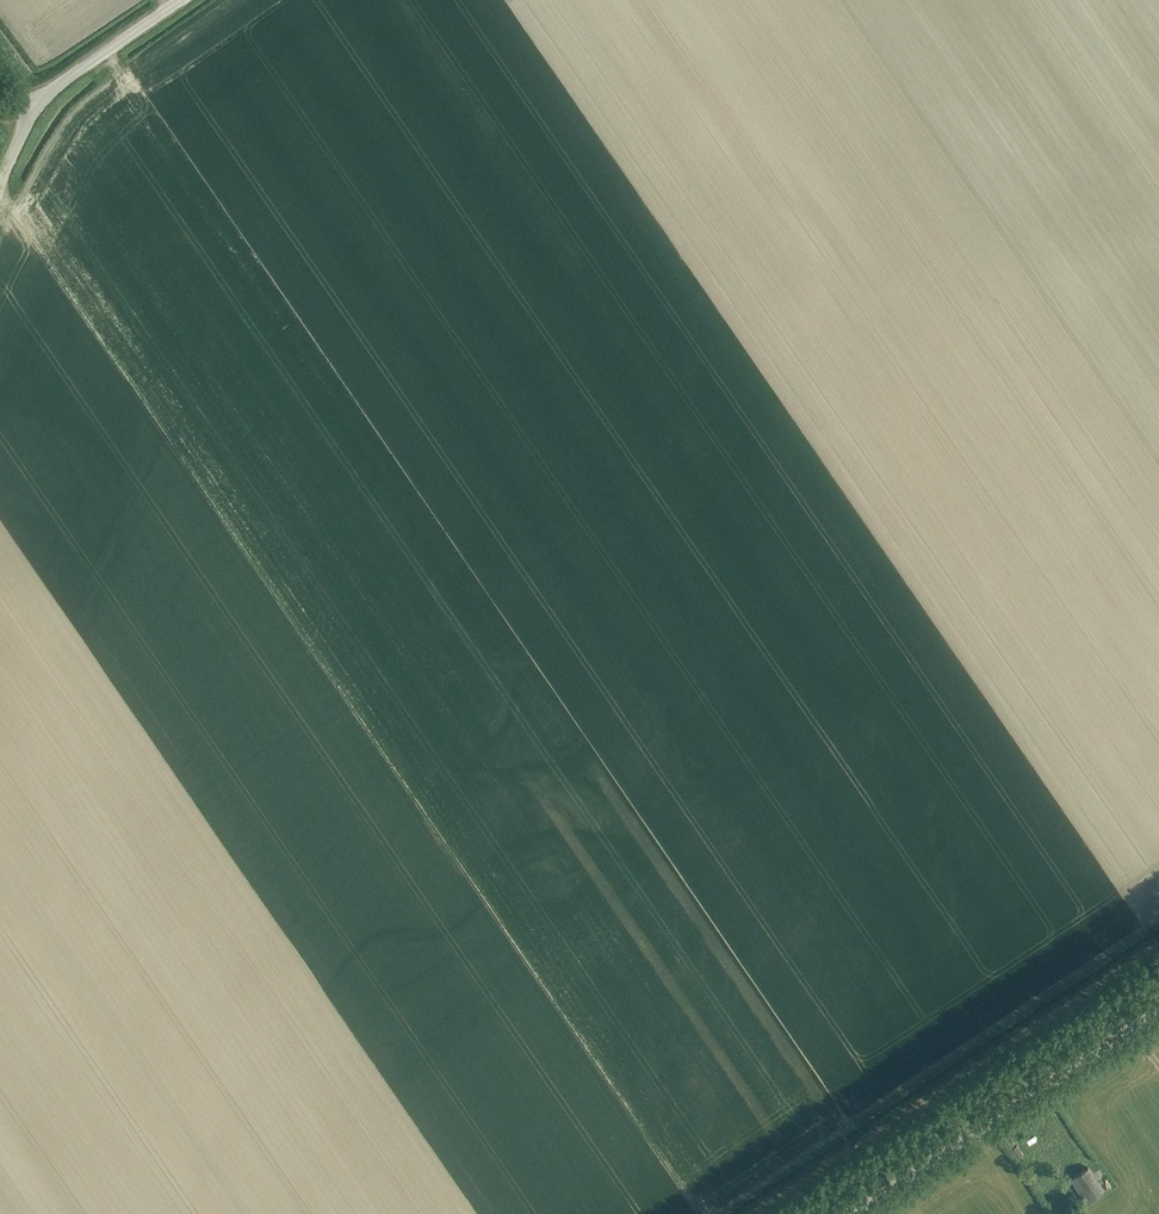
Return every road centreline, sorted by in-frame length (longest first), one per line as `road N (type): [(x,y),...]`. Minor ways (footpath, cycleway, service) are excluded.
road 1 (unclassified): [(855,1213),(1158,1012)]
road 2 (unclassified): [(32,107),(184,0)]

